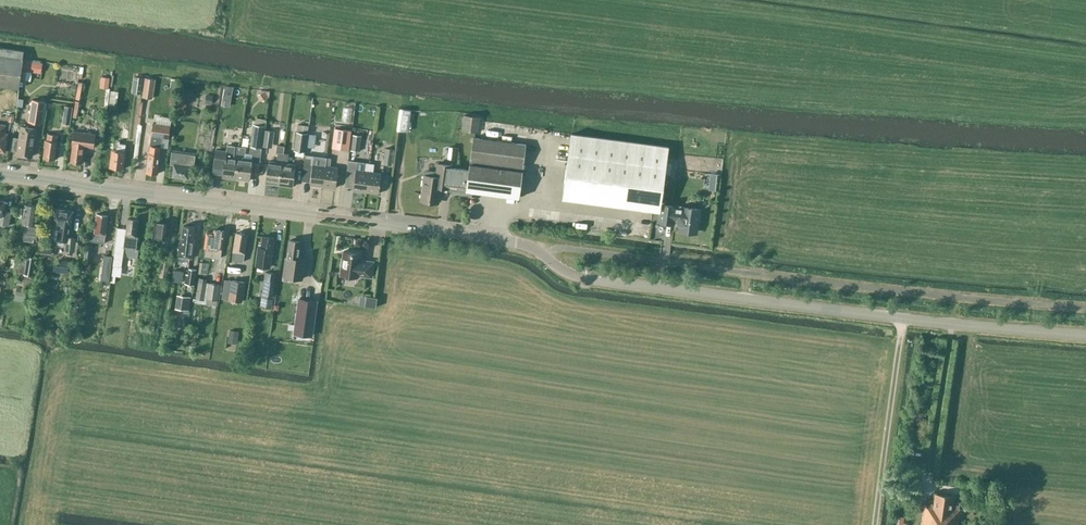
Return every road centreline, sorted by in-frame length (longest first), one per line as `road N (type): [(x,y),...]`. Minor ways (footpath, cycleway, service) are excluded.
road 1 (residential): [(0,174),(519,245),(586,280)]
road 2 (unclassified): [(586,280),(1085,336)]

